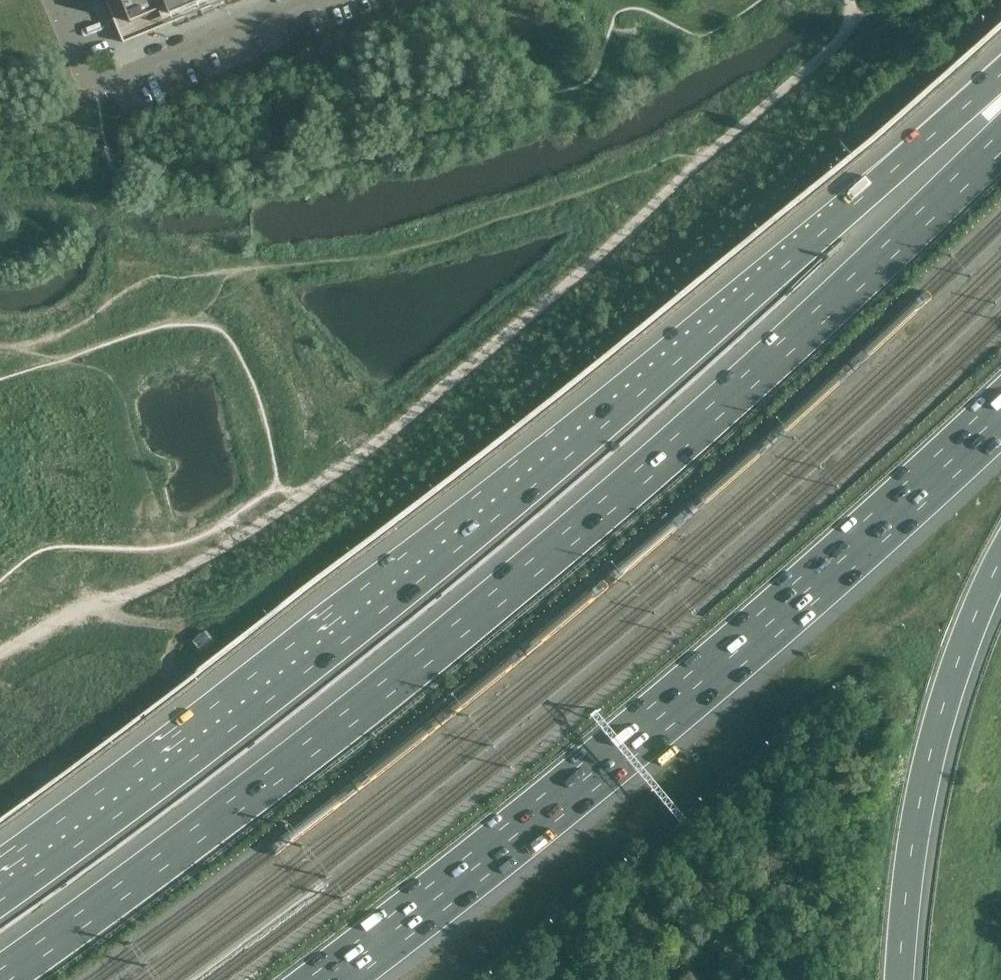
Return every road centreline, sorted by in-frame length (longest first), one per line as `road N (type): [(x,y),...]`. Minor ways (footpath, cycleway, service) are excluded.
road 1 (motorway): [(1000,139),(767,364),(570,536),(367,706),(0,975)]
road 2 (motorway): [(1000,79),(575,448),(152,791),(0,897)]
road 3 (track): [(103,602),(145,591),(260,524),(383,436),(609,248),(773,93),(832,48),(852,18)]
road 4 (motorway): [(323,979),(705,679),(1000,412)]
road 5 (track): [(0,345),(76,327),(132,284),(163,275),(414,246),(586,191),(744,120)]
road 6 (motorway): [(901,979),(910,859),(927,772),(950,686),(1000,562)]
road 7 (residential): [(308,0),(92,89),(53,0)]
road 8 (track): [(390,430),(280,298),(265,265)]

